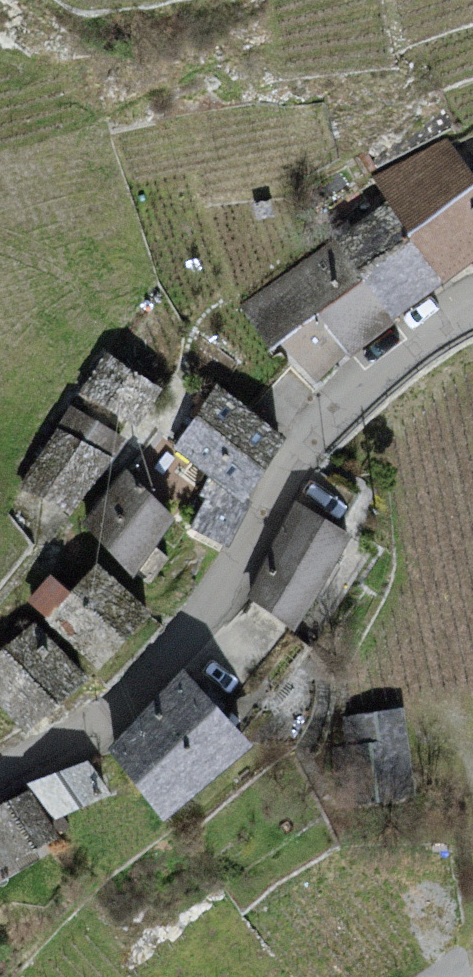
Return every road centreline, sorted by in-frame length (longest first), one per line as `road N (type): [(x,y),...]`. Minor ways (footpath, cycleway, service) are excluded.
road 1 (residential): [(472,309),(351,397),(304,451),(210,603),(113,709),(0,774)]

